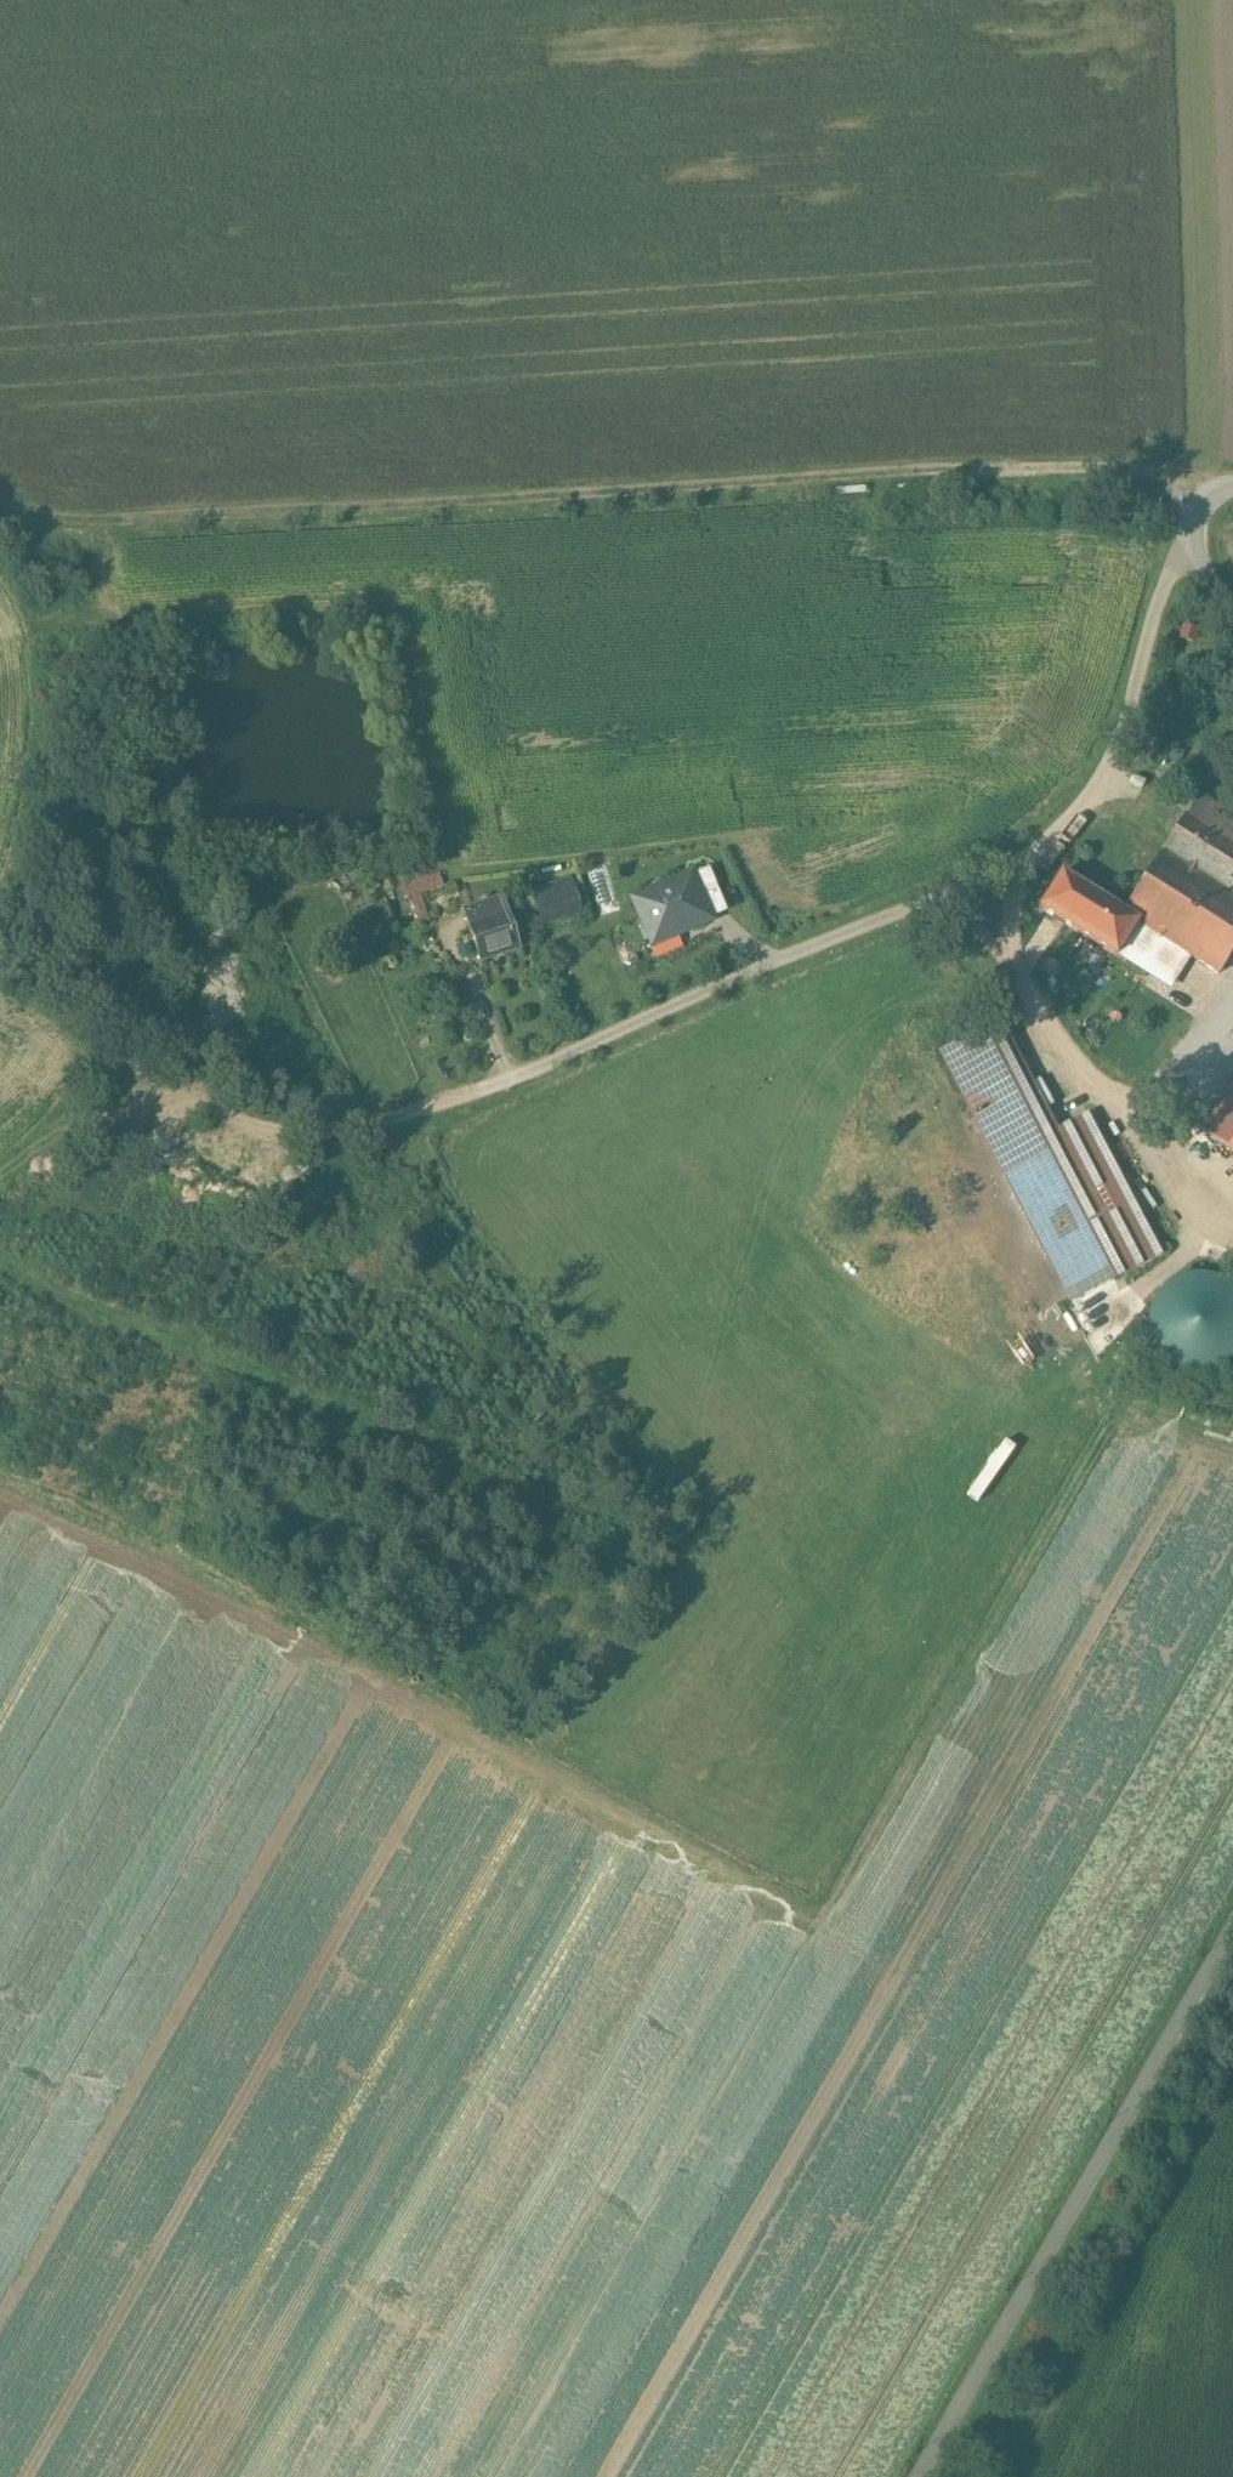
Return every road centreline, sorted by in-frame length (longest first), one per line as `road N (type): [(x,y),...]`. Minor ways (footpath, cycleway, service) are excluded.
road 1 (track): [(1200,518),(1133,474),(1074,471),(170,518),(59,522),(0,514)]
road 2 (unclassified): [(1232,1924),(914,2476)]
road 3 (track): [(129,1081),(288,1123),(352,1130),(422,1112)]

